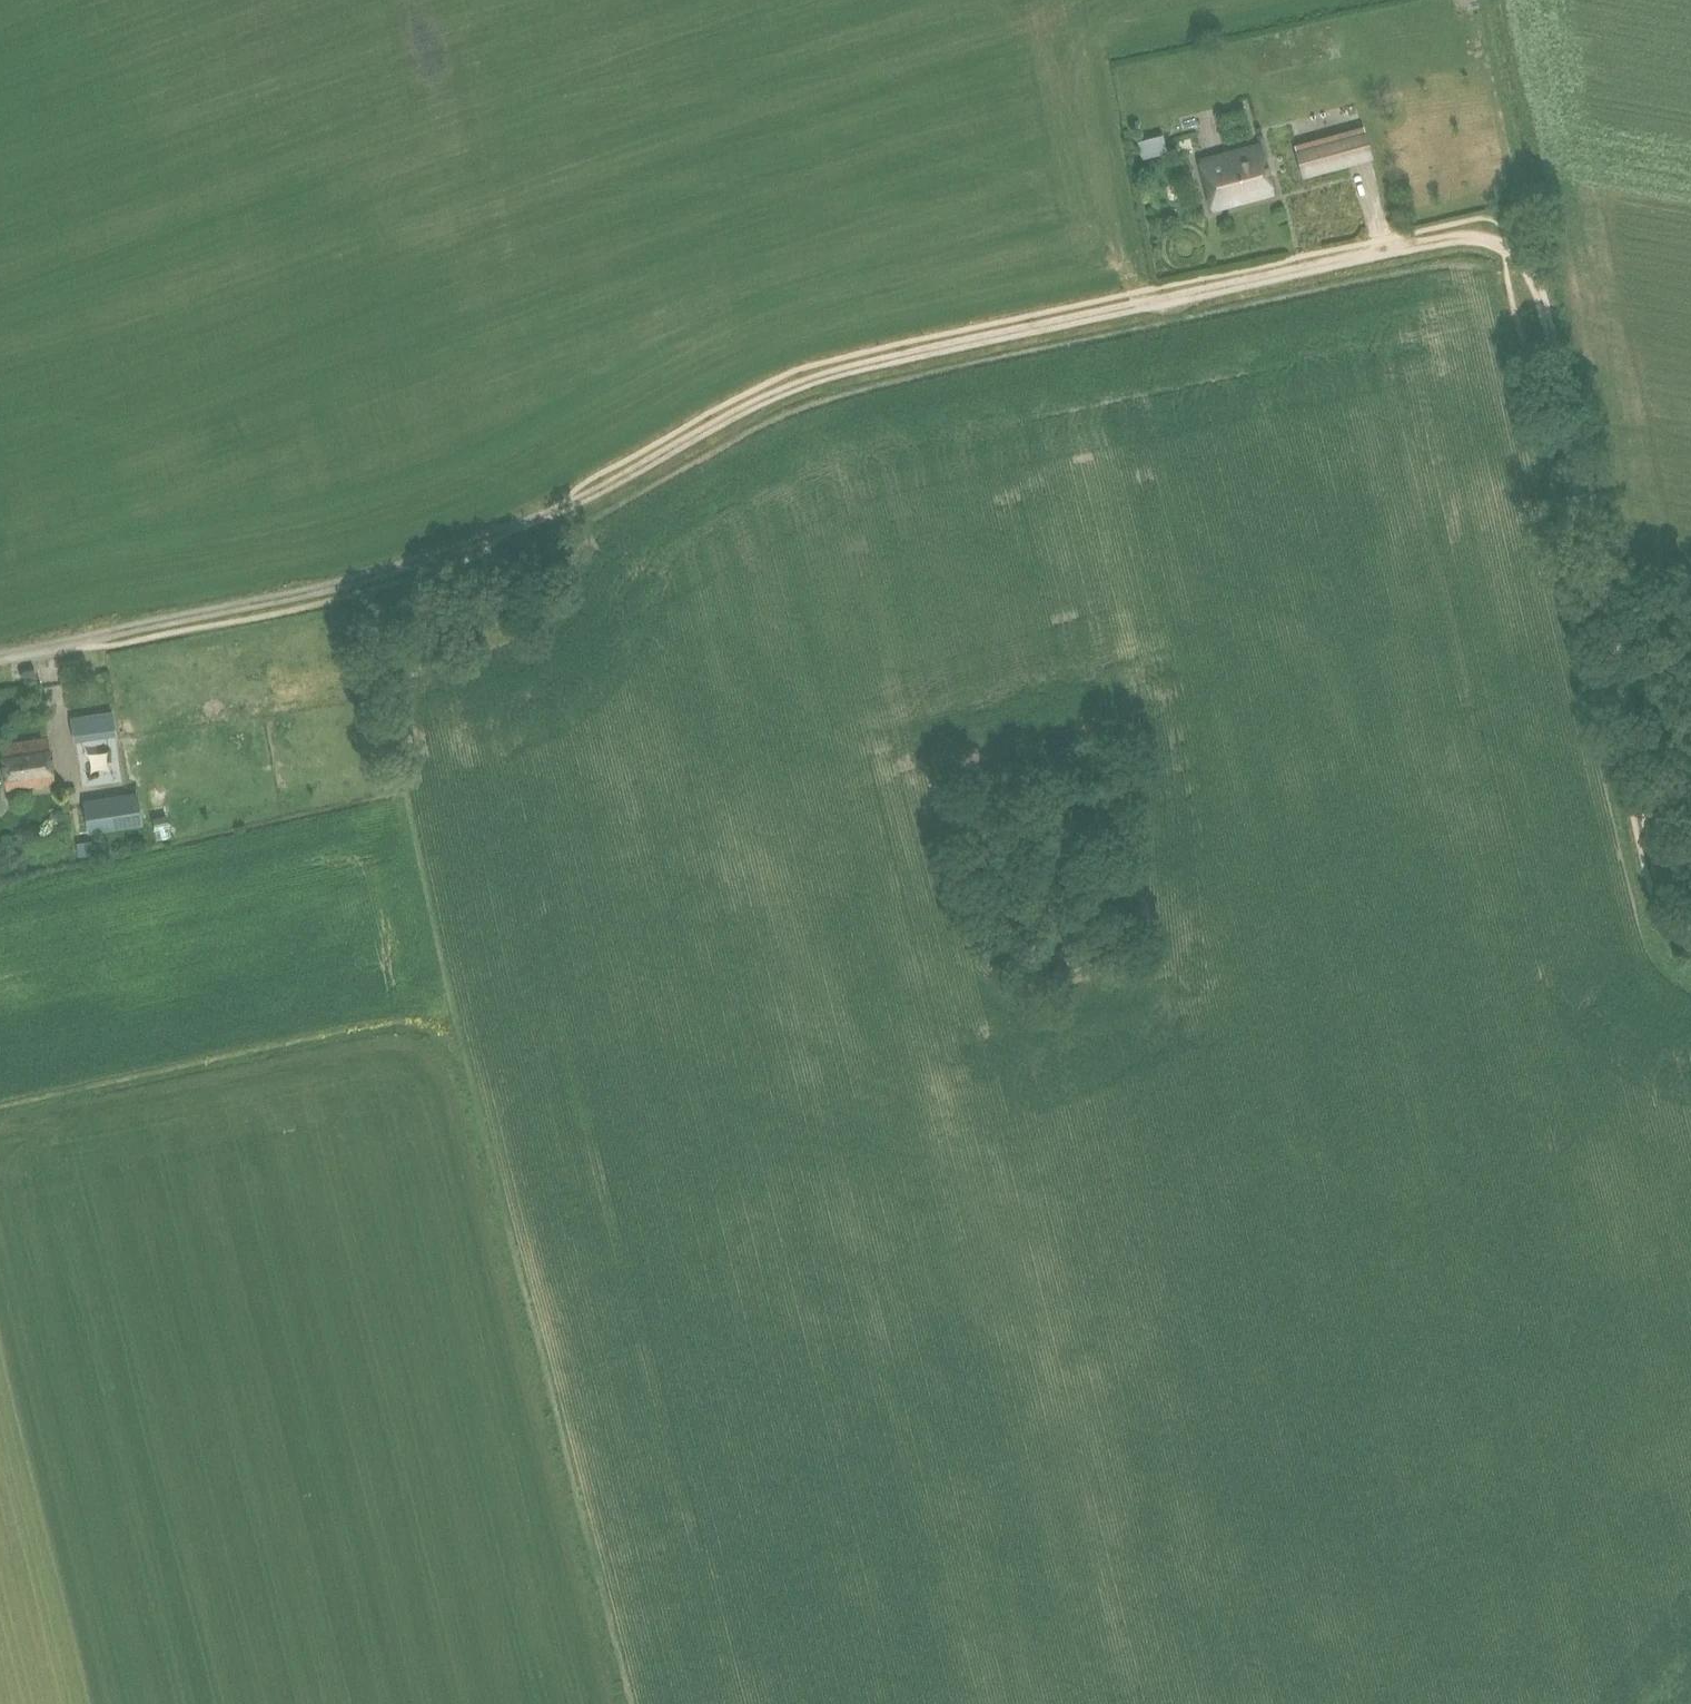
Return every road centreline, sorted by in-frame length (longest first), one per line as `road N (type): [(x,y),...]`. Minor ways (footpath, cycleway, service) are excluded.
road 1 (track): [(84,641),(482,542),(593,497),(777,396),(843,373),(1490,239),(1528,263),(1548,301),(1656,848),(1672,909),(1690,928)]

